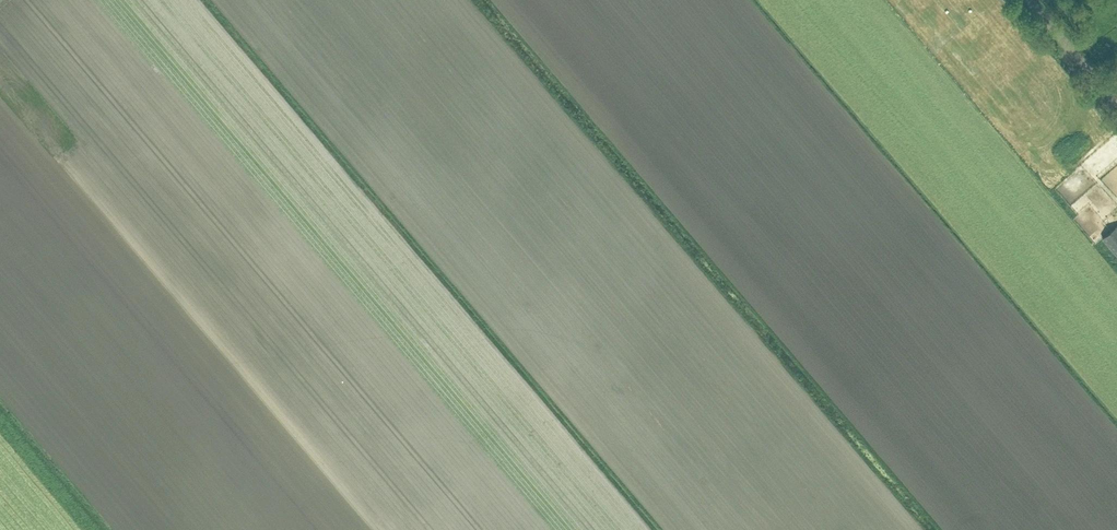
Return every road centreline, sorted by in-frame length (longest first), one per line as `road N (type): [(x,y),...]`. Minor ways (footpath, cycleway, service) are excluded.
road 1 (unclassified): [(1116,100),(1031,0)]

